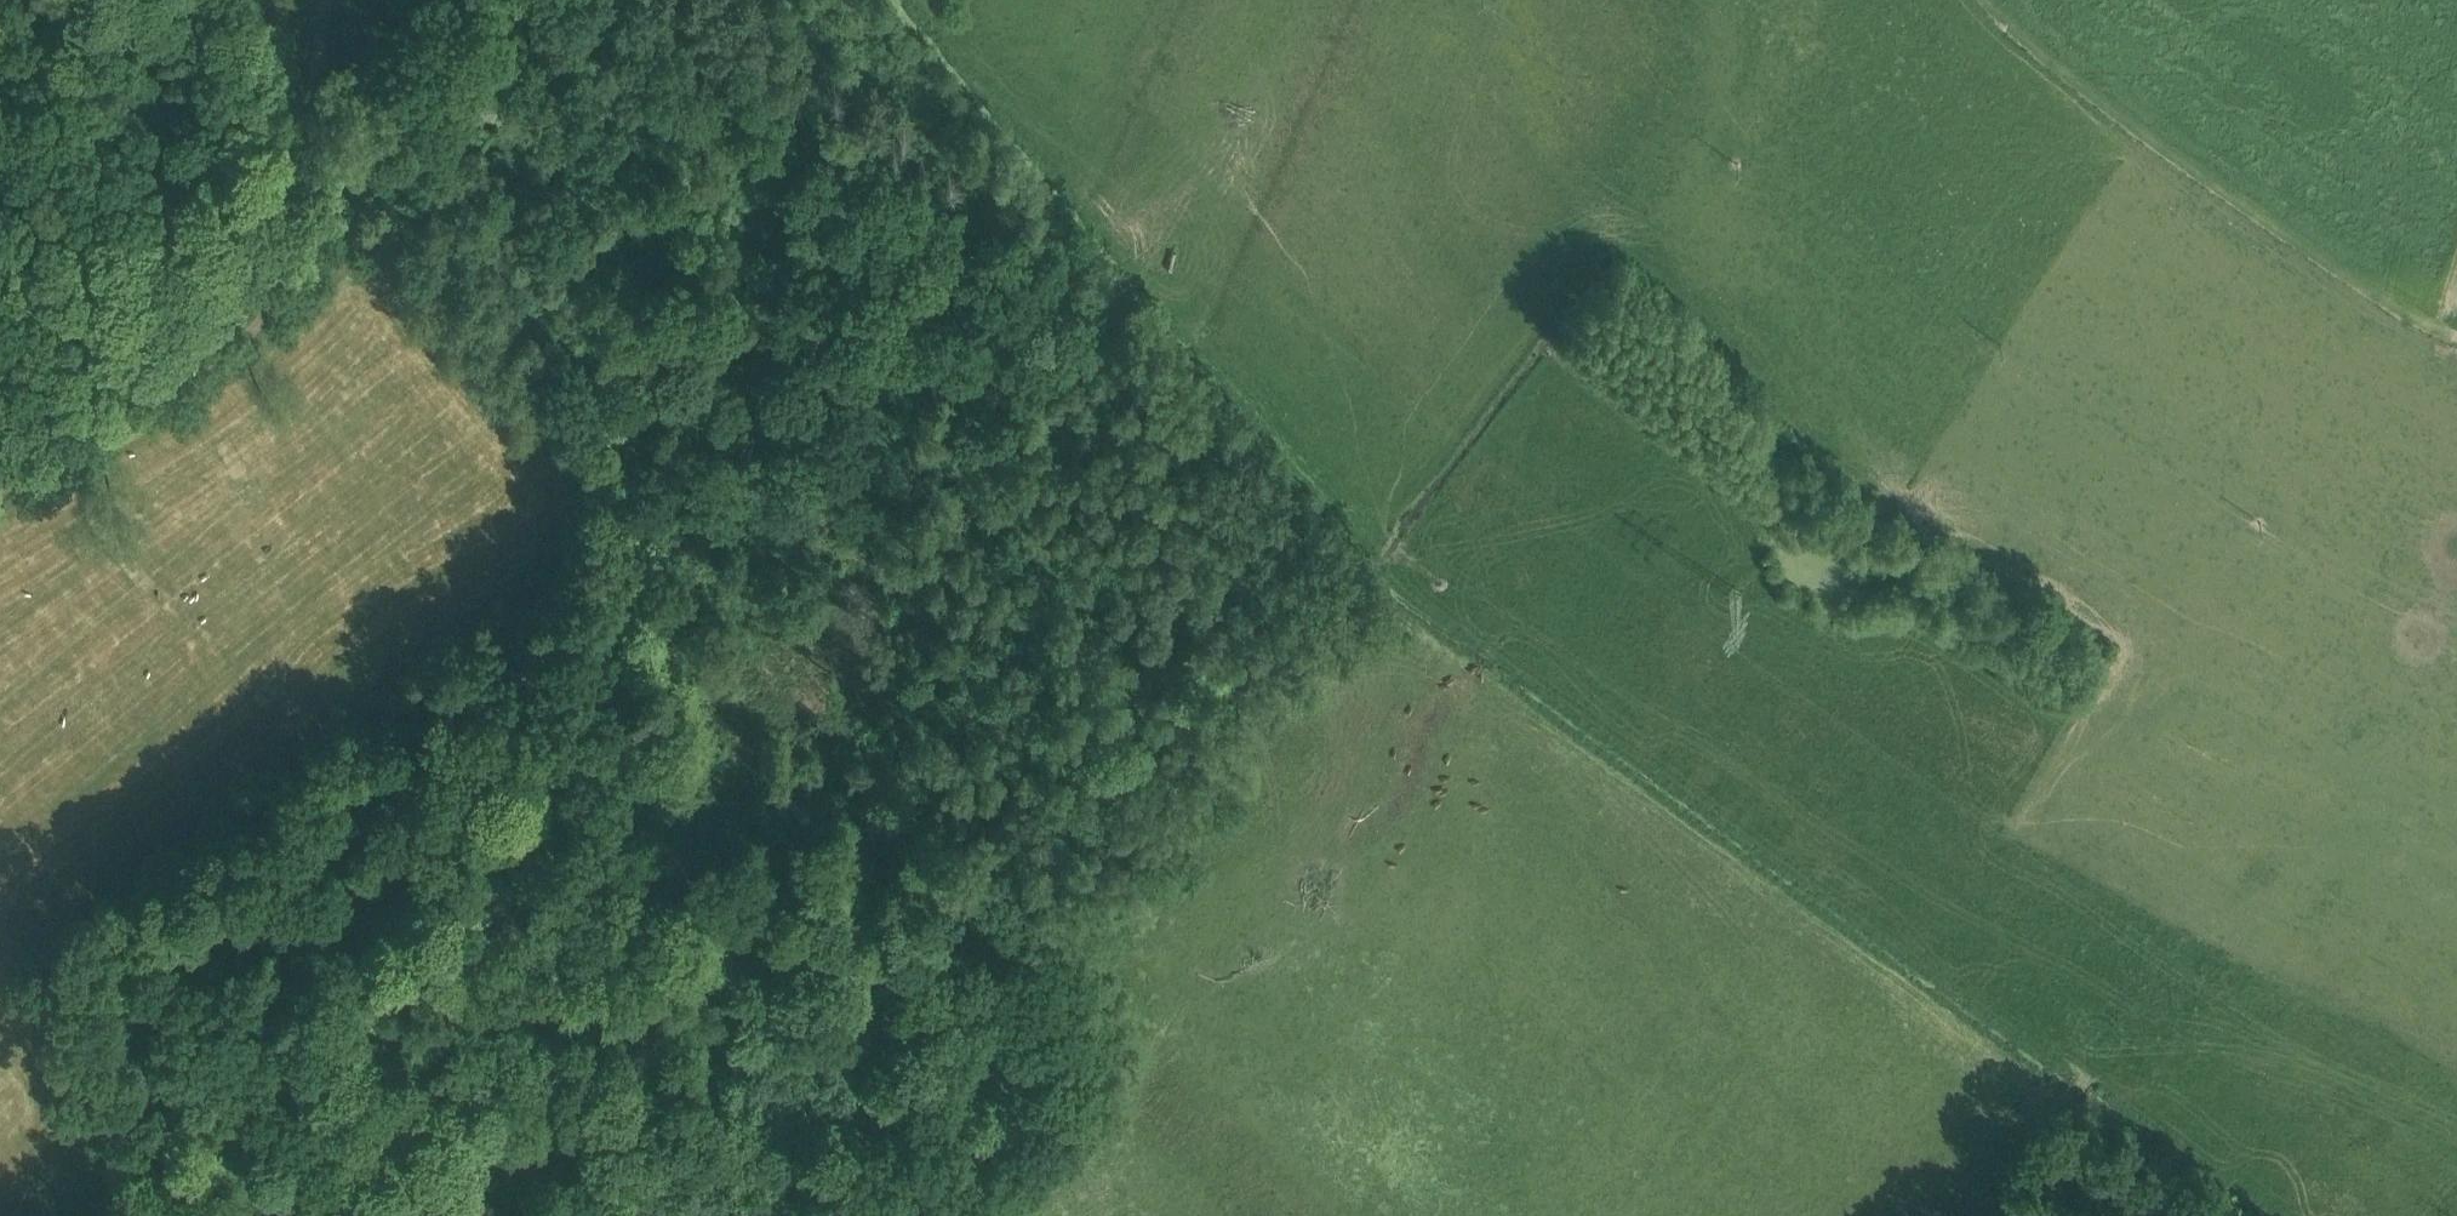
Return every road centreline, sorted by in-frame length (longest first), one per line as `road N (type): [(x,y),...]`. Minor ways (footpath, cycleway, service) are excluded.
road 1 (track): [(2456,335),(2394,305),(2204,171),(2058,61),(1997,0)]
road 2 (track): [(390,249),(331,120),(332,0)]
road 3 (track): [(2355,774),(2375,806),(2456,818)]

